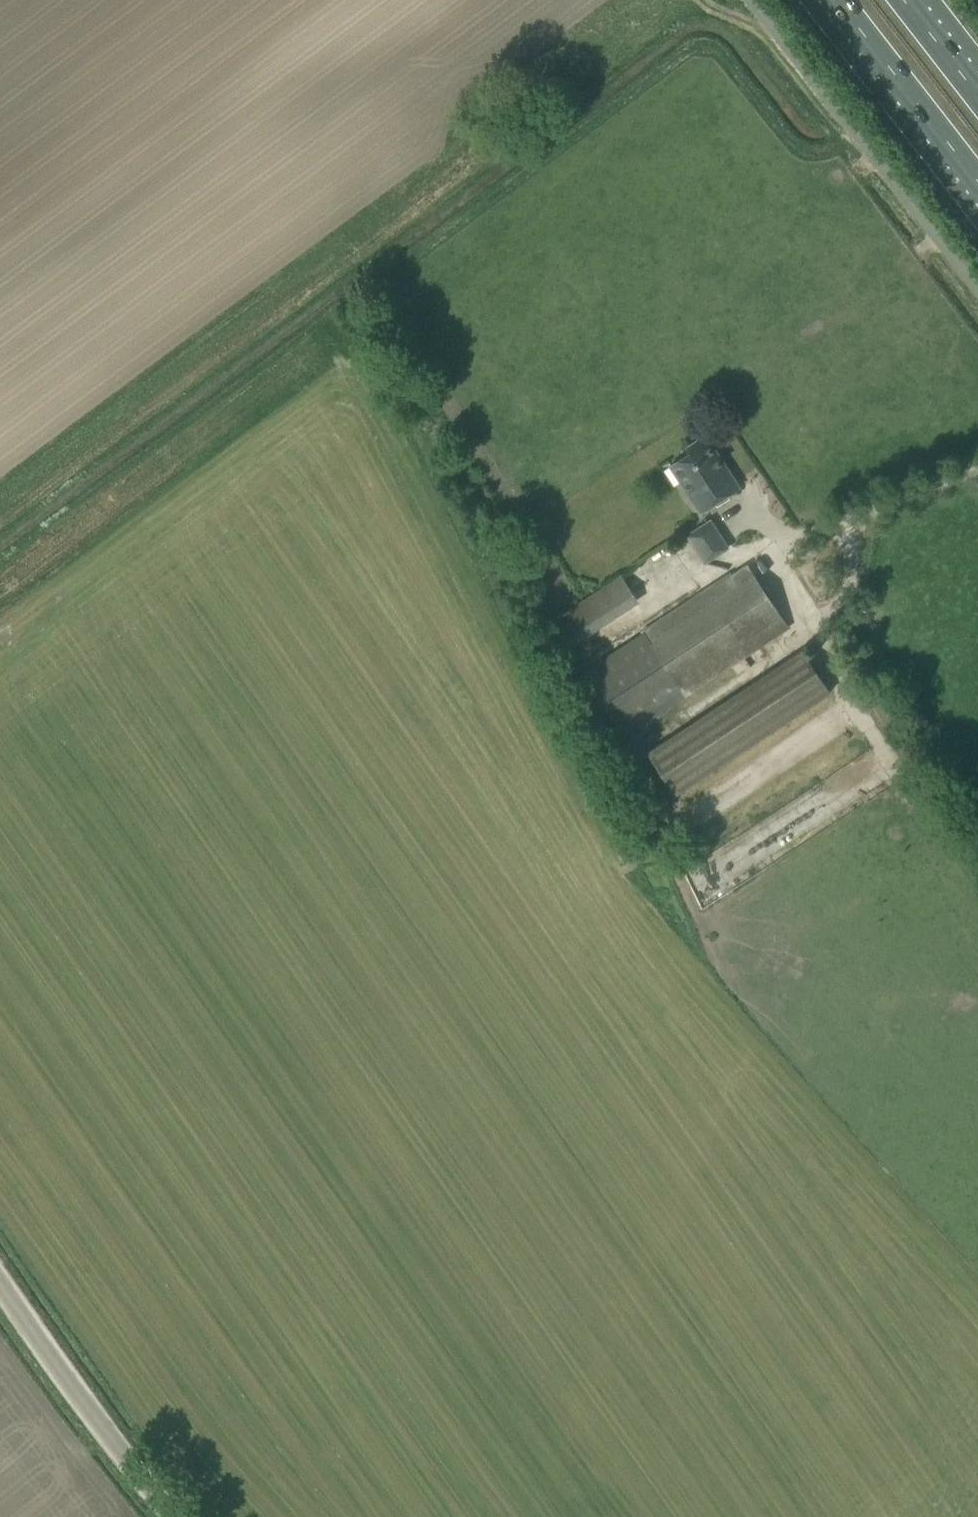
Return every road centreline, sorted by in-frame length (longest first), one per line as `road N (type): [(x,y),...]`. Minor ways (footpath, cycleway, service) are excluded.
road 1 (unclassified): [(977,281),(759,0)]
road 2 (unclassified): [(167,1516),(0,1287)]
road 3 (motorway): [(838,0),(977,182)]
road 4 (motorway): [(977,101),(902,0)]

